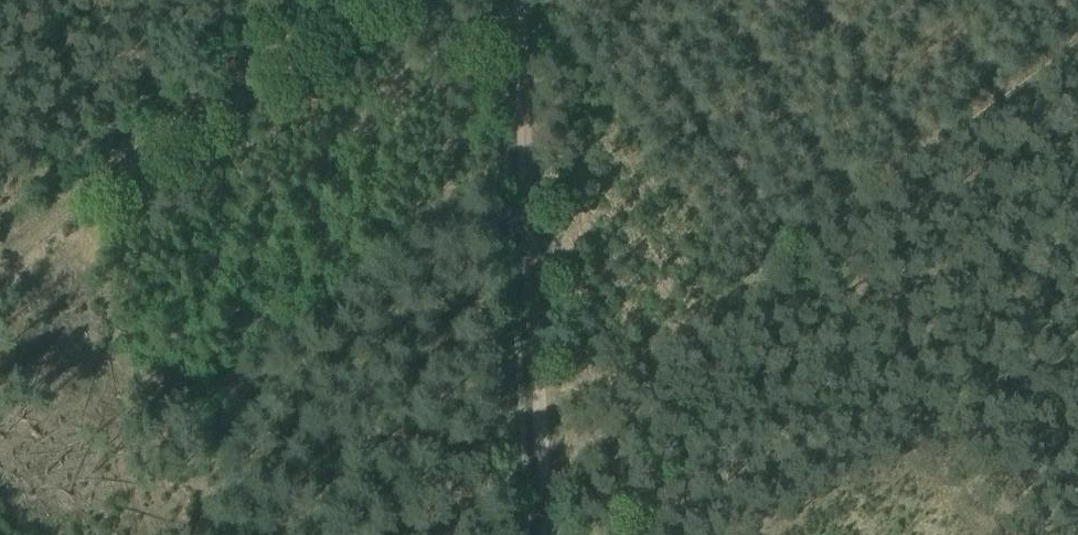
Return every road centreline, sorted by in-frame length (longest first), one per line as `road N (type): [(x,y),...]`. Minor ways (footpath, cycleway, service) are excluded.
road 1 (track): [(523,424),(536,426),(1077,40)]
road 2 (track): [(516,0),(543,534)]
road 3 (track): [(349,0),(0,260)]

